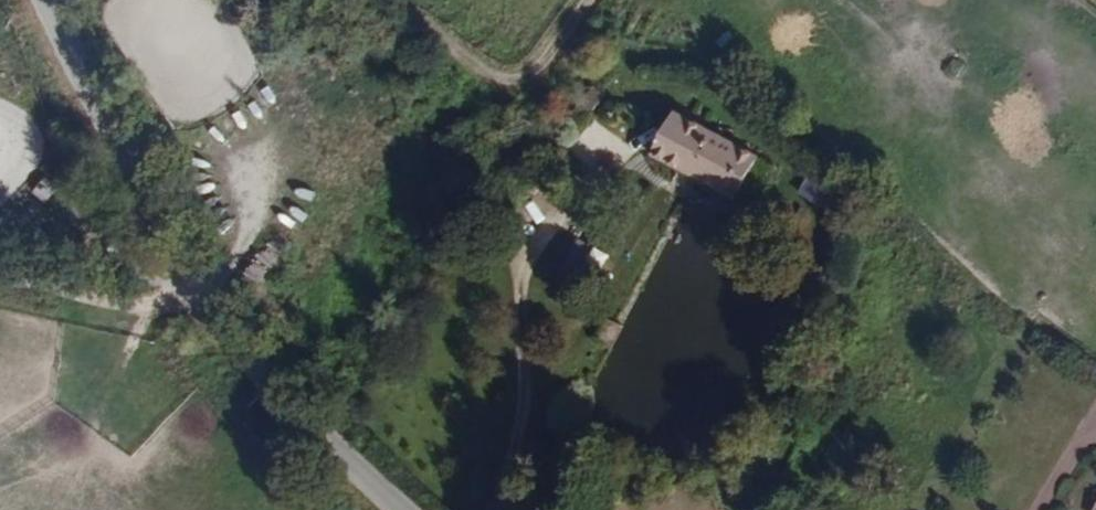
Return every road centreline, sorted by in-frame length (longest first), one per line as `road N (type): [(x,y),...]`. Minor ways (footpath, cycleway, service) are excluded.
road 1 (residential): [(404,509),(273,389),(204,294),(44,0)]
road 2 (track): [(0,282),(139,309),(204,294)]

